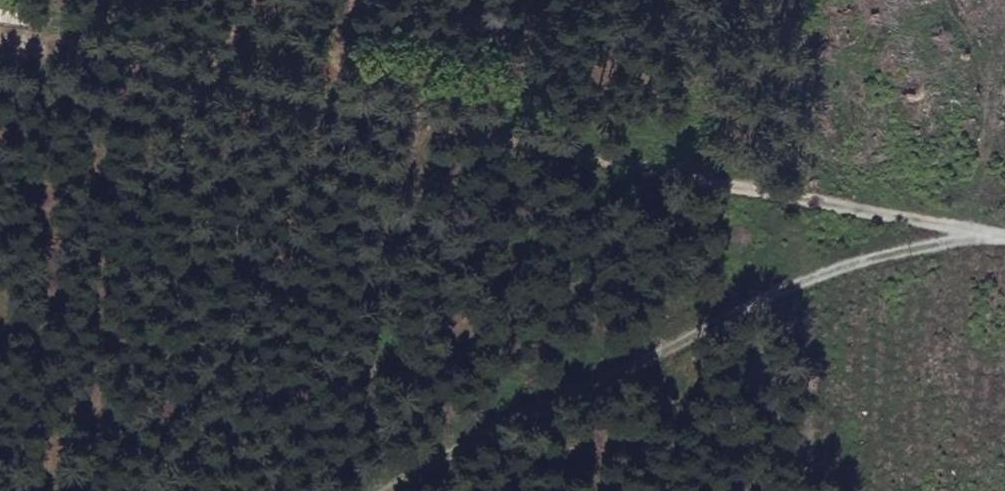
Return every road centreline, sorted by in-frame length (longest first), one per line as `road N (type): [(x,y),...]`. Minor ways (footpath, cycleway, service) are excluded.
road 1 (track): [(1004,251),(877,241),(551,147),(0,42)]
road 2 (track): [(877,241),(561,395),(392,490)]

